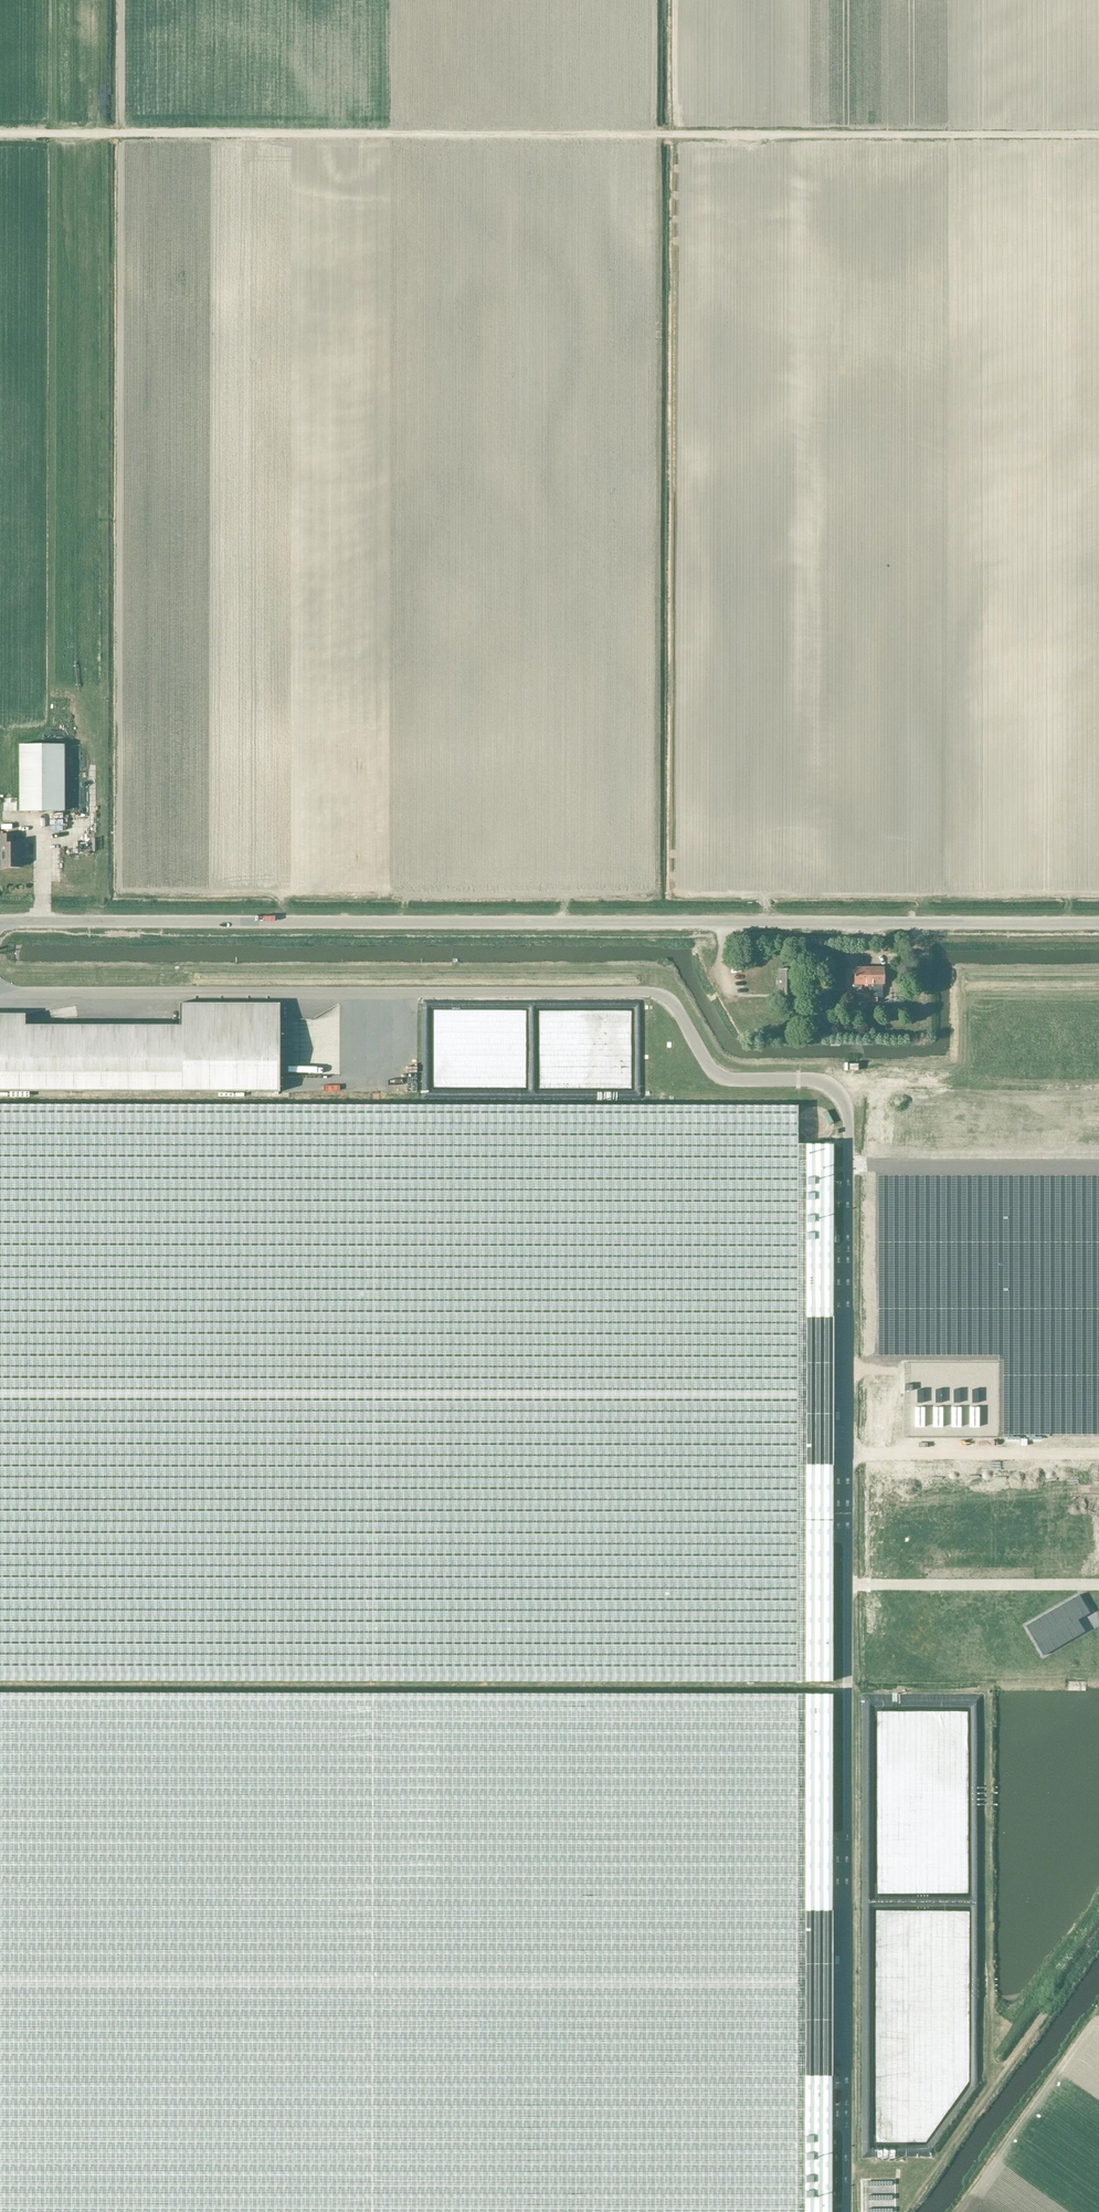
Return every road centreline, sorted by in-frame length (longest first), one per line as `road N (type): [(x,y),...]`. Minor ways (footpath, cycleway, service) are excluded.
road 1 (track): [(1098,137),(0,136)]
road 2 (unclassified): [(0,924),(1098,925)]

